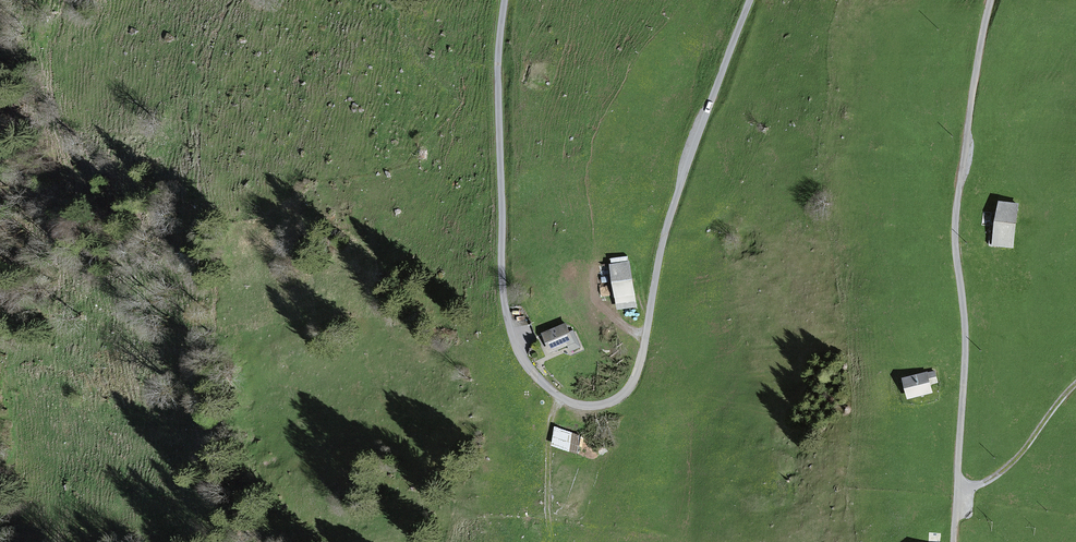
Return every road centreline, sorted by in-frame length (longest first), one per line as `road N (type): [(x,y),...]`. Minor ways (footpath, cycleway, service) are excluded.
road 1 (unclassified): [(505,0),(498,56),(507,315),(533,372),(562,397),(597,406),(615,400),(636,375),(668,223),(750,0)]
road 2 (unclassified): [(991,0),(954,234),(965,346),(954,541)]
road 3 (track): [(562,397),(549,424),(548,541)]

